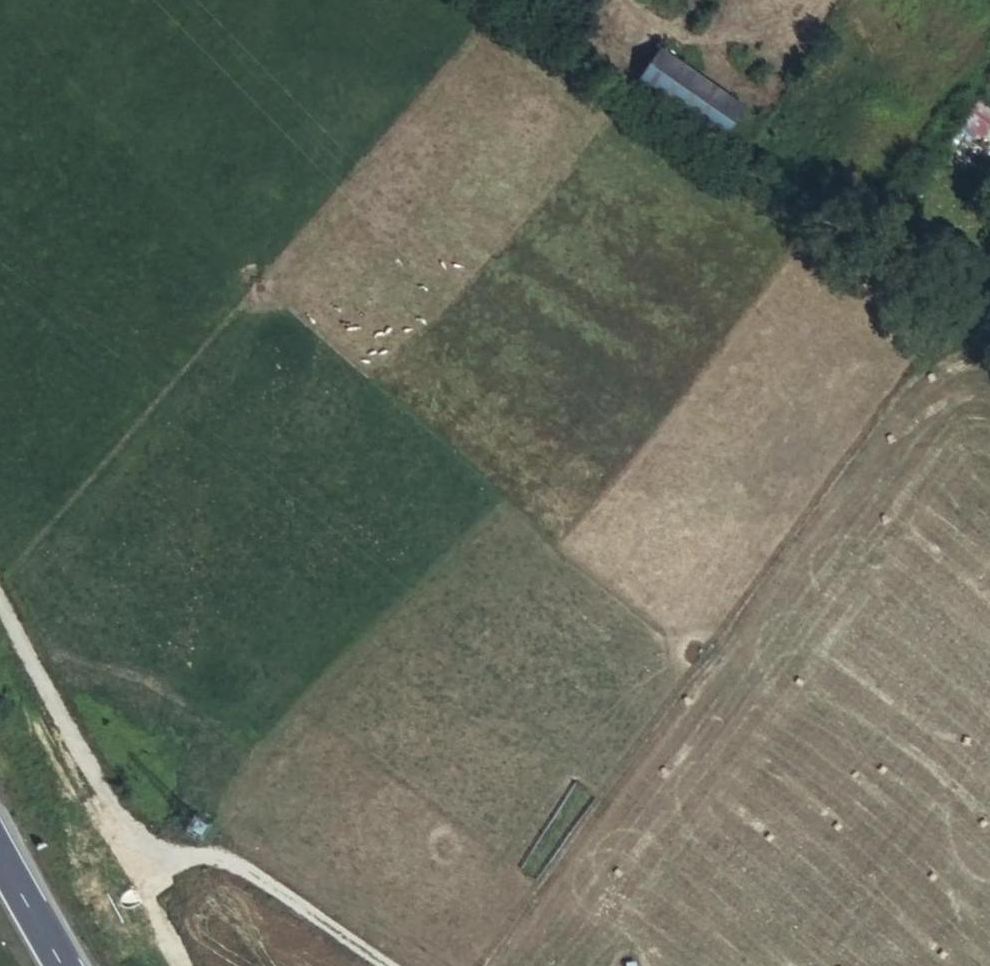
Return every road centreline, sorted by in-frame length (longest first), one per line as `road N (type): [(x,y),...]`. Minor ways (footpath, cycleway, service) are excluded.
road 1 (track): [(6,965),(160,876),(180,854),(220,852),(386,965)]
road 2 (track): [(160,876),(73,742),(0,604)]
road 3 (motorway): [(63,965),(0,853)]

